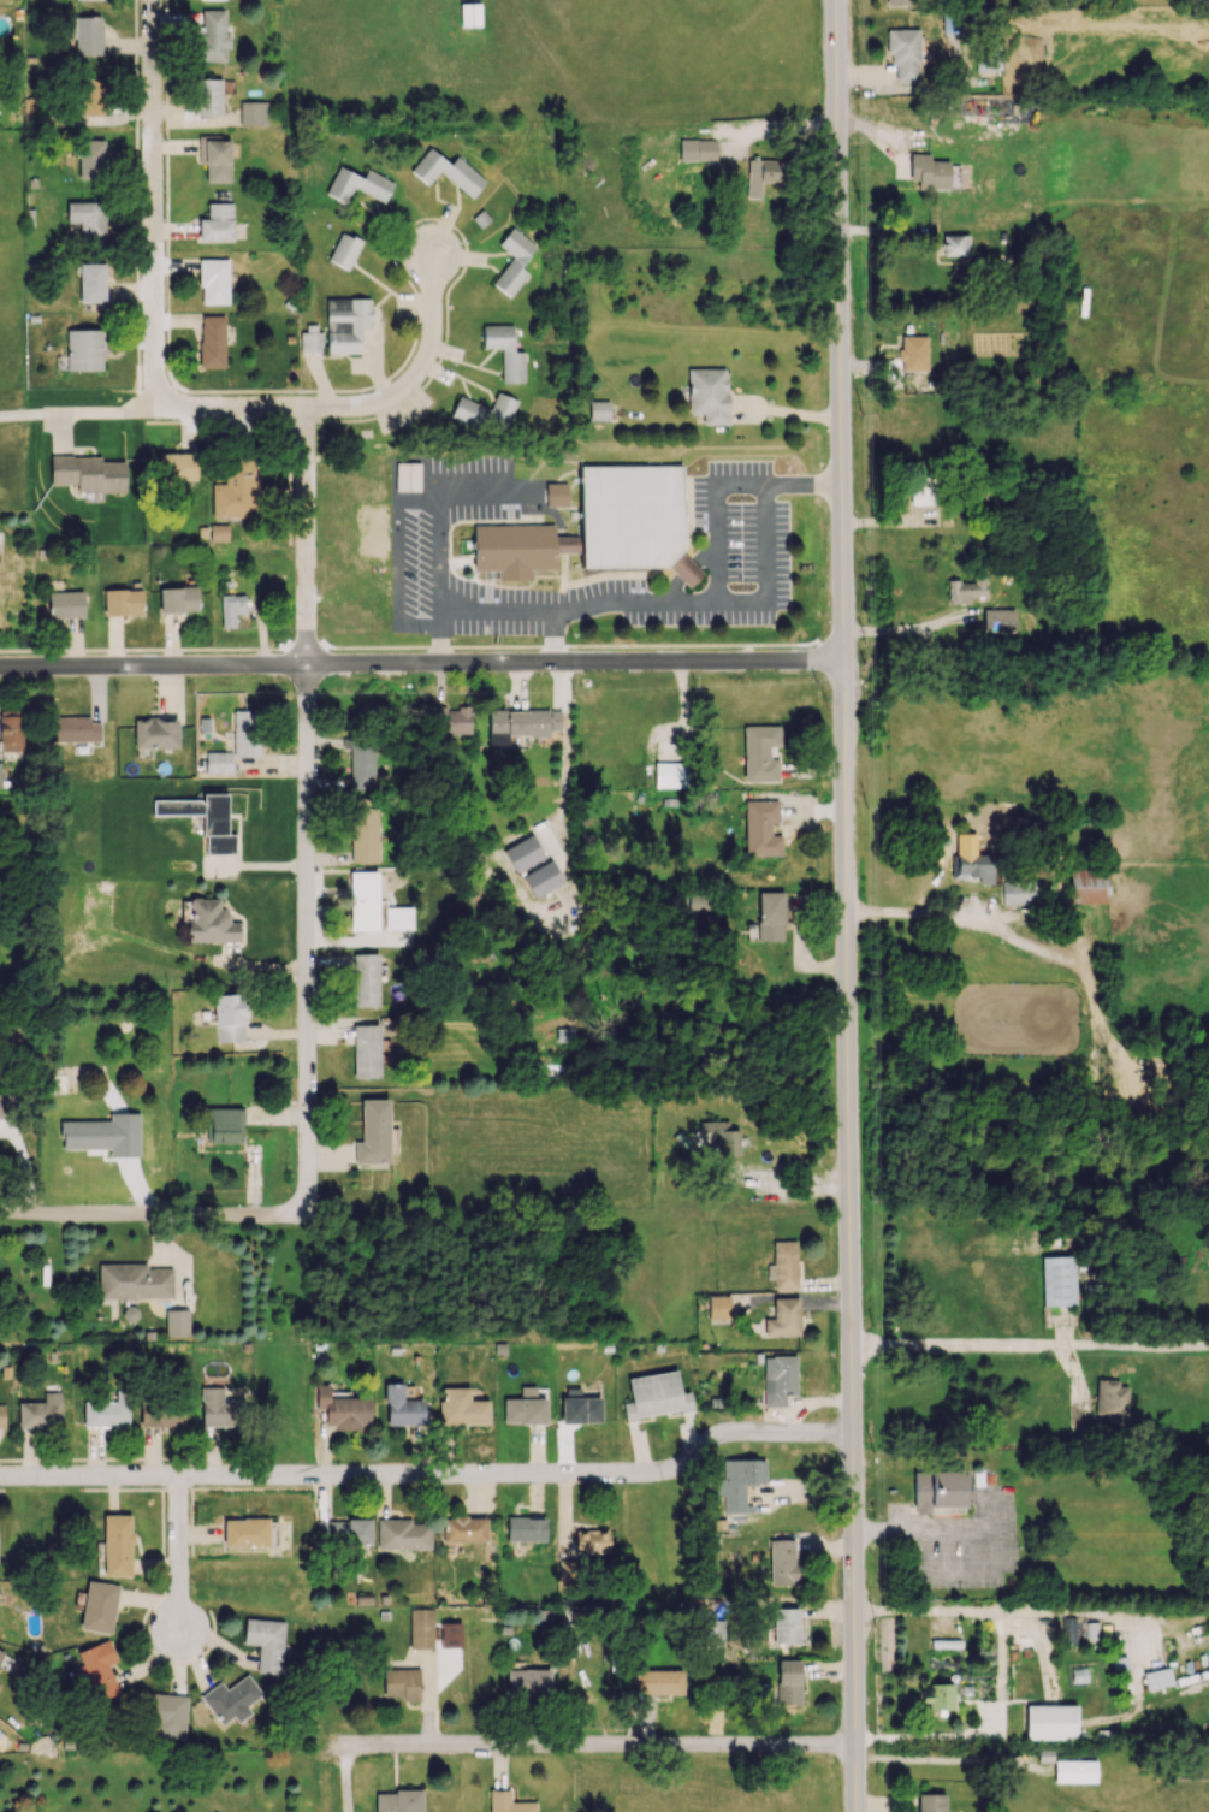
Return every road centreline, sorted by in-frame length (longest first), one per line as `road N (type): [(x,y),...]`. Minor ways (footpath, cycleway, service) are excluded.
road 1 (secondary): [(846,662),(857,1811)]
road 2 (residential): [(853,1437),(731,1439),(659,1475),(0,1481)]
road 3 (tertiary): [(846,662),(0,666)]
road 4 (residential): [(309,408),(308,1177),(298,1212)]
road 5 (secondary): [(838,0),(846,662)]
road 6 (residential): [(857,1748),(325,1748)]
road 7 (residential): [(153,0),(155,408)]
road 8 (residential): [(298,1212),(0,1213)]
road 9 (residential): [(309,408),(40,409)]
road 10 (residential): [(309,408),(378,405),(429,365),(432,253)]
road 11 (residential): [(182,1479),(179,1634)]

